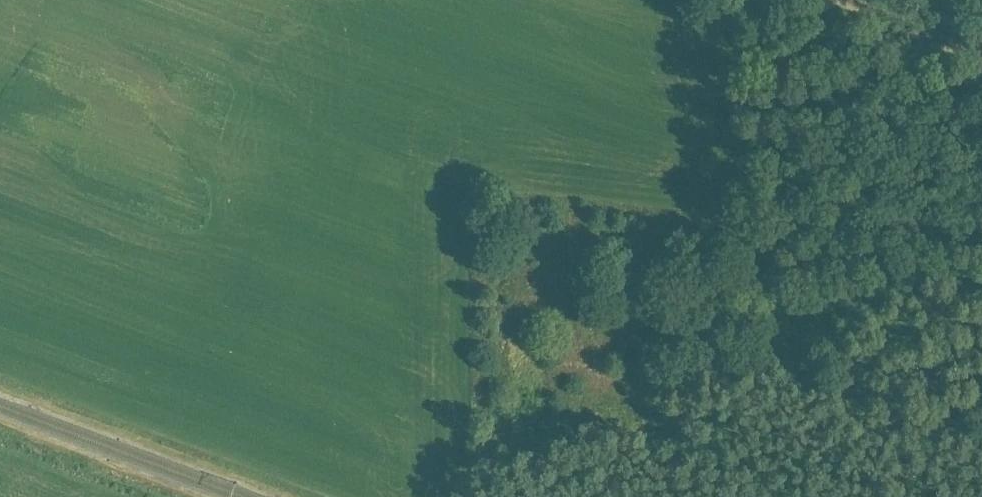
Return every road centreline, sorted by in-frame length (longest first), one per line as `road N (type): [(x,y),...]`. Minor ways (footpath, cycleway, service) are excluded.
road 1 (track): [(981,61),(856,0)]

